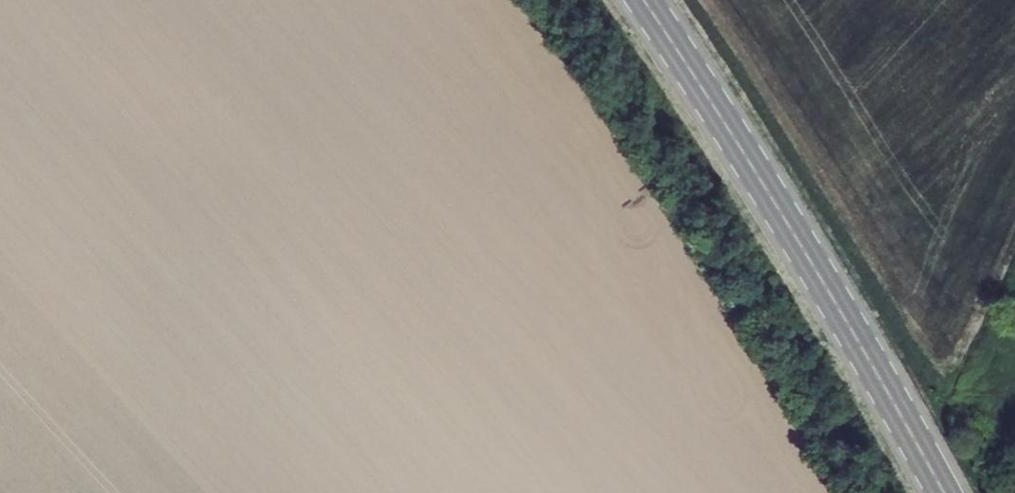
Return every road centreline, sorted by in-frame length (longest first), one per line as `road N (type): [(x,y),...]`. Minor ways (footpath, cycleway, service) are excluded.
road 1 (primary): [(944,492),(813,267),(643,0)]

